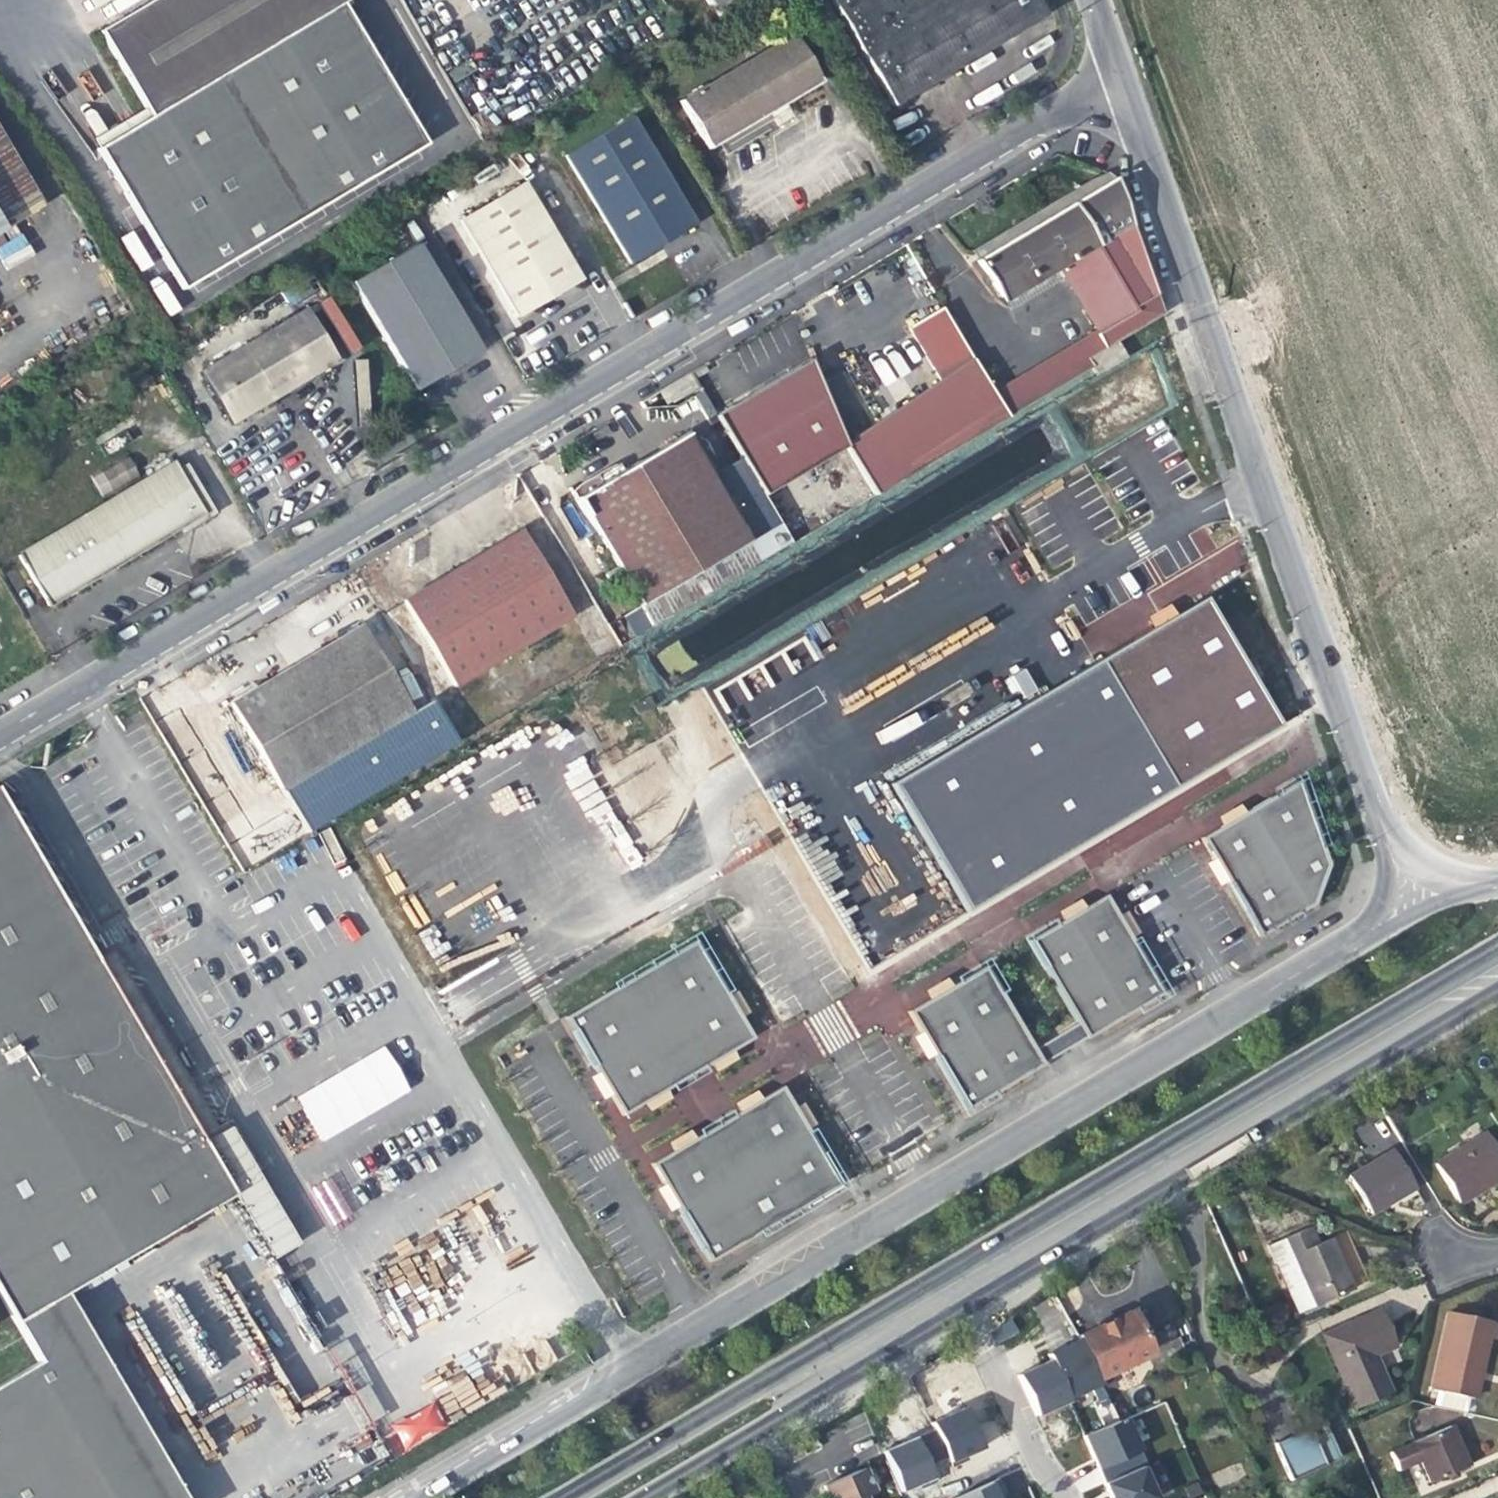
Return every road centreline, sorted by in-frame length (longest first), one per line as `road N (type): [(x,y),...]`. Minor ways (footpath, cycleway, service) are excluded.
road 1 (residential): [(0,738),(1115,79)]
road 2 (residential): [(1345,950),(402,1497)]
road 3 (primary): [(1497,952),(565,1497)]
road 4 (primary): [(650,1497),(1497,998)]
road 5 (residential): [(1372,808),(1115,79)]
road 6 (residential): [(1497,885),(1443,901),(1345,950)]
road 7 (residential): [(1497,878),(1431,872),(1401,853),(1372,808)]
road 8 (residential): [(1372,808),(1384,894),(1345,950)]

